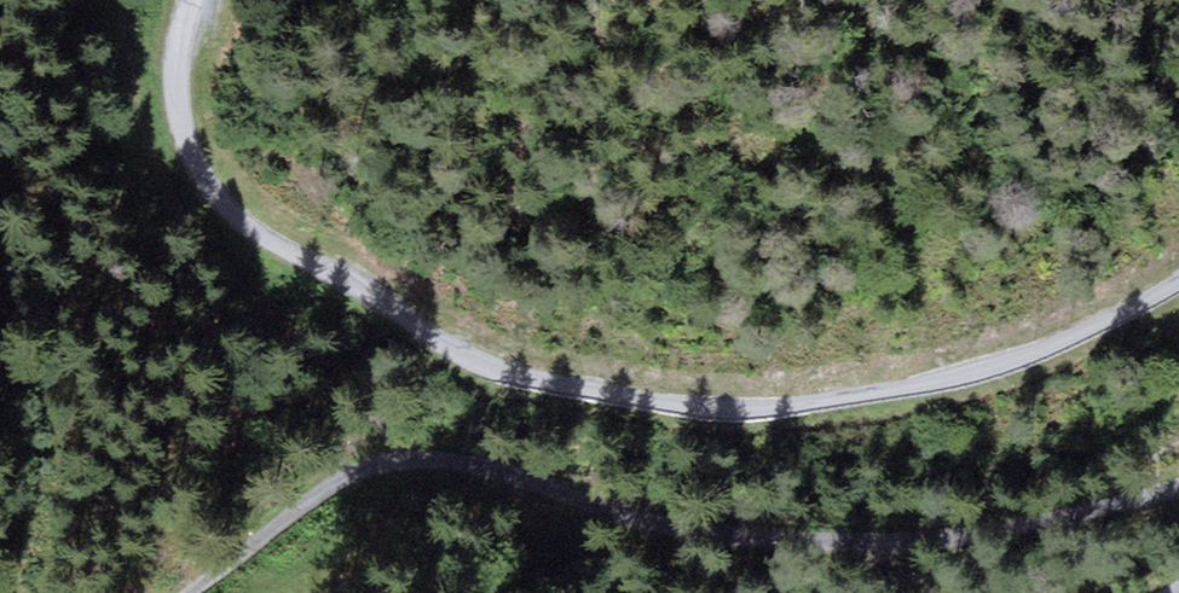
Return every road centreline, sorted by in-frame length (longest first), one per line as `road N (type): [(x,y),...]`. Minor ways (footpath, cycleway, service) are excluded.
road 1 (unclassified): [(192,0),(179,52),(178,105),(195,160),(217,197),(256,231),(497,370),(658,402),(782,406),(1000,364),(1178,282)]
road 2 (track): [(1178,486),(990,533),(878,545),(782,543),(686,529),(441,458),(401,456),(325,489),(193,592)]
road 3 (track): [(130,0),(123,30),(142,117),(185,226),(223,274),(320,359),(401,456)]

